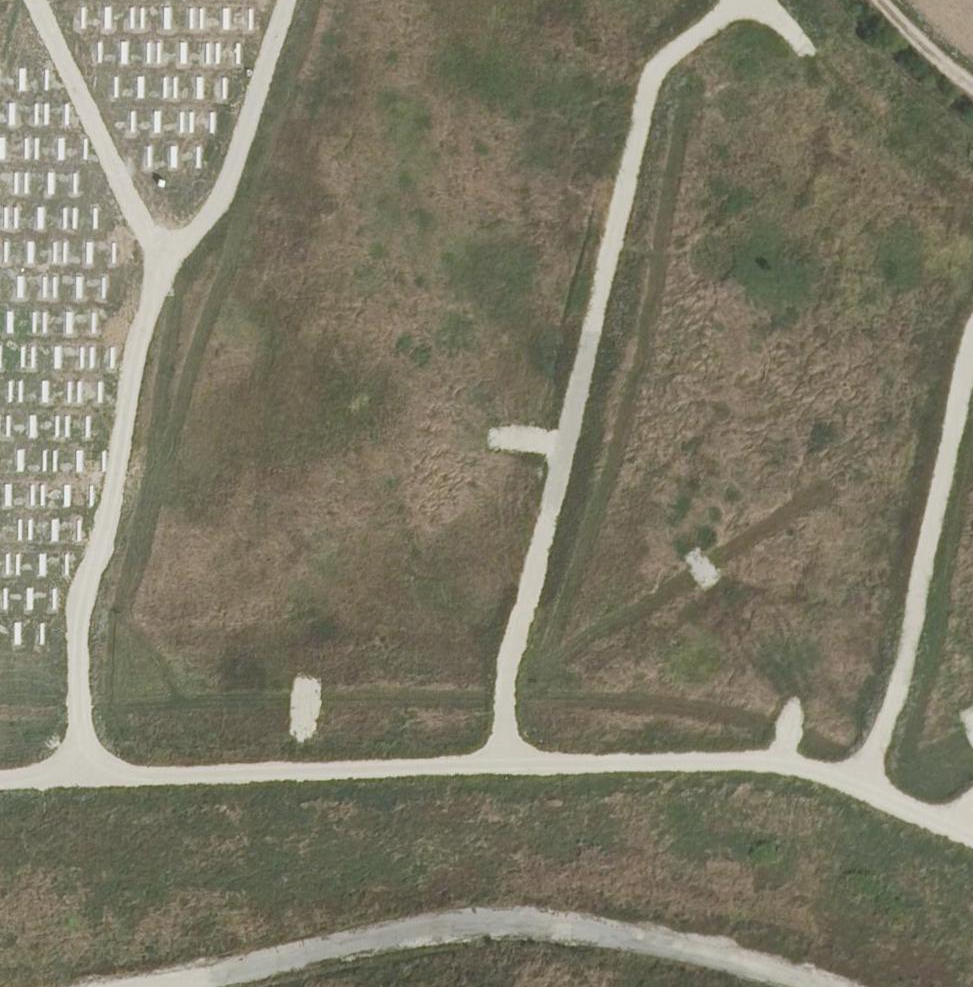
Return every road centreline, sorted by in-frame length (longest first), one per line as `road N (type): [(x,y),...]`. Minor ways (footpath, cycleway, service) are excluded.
road 1 (track): [(0,780),(775,763),(838,776),(972,838)]
road 2 (track): [(504,767),(506,669),(653,69),(742,0)]
road 3 (track): [(84,778),(79,601),(112,497),(143,314),(180,248),(225,196),(287,0)]
road 4 (track): [(834,986),(589,917),(482,904),(140,986)]
road 5 (track): [(861,786),(897,689),(972,353)]
road 6 (track): [(172,262),(145,229),(32,0)]
road 7 (track): [(972,86),(882,0)]

